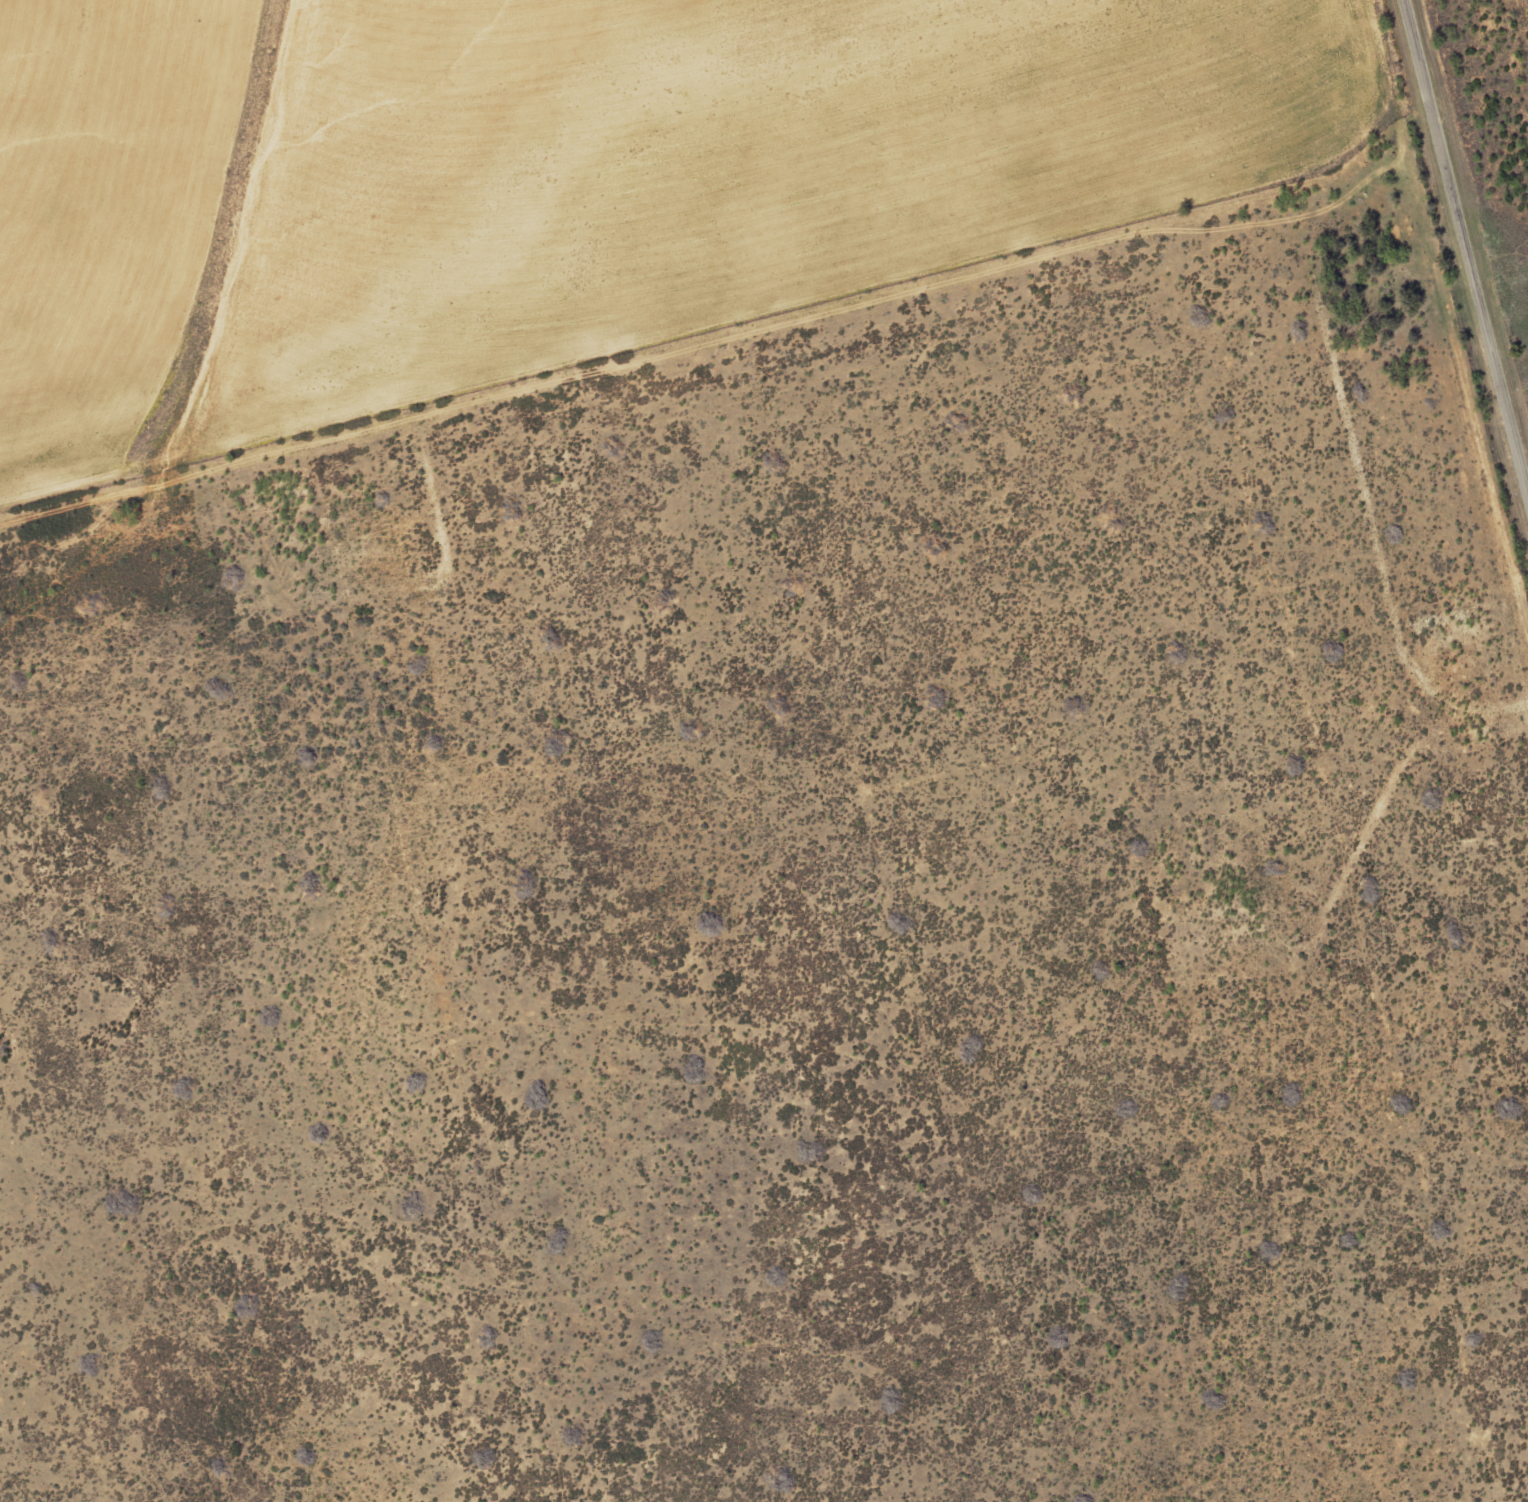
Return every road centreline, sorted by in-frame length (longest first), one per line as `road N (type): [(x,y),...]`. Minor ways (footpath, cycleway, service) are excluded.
road 1 (residential): [(1405,0),(1498,430),(1527,515)]

